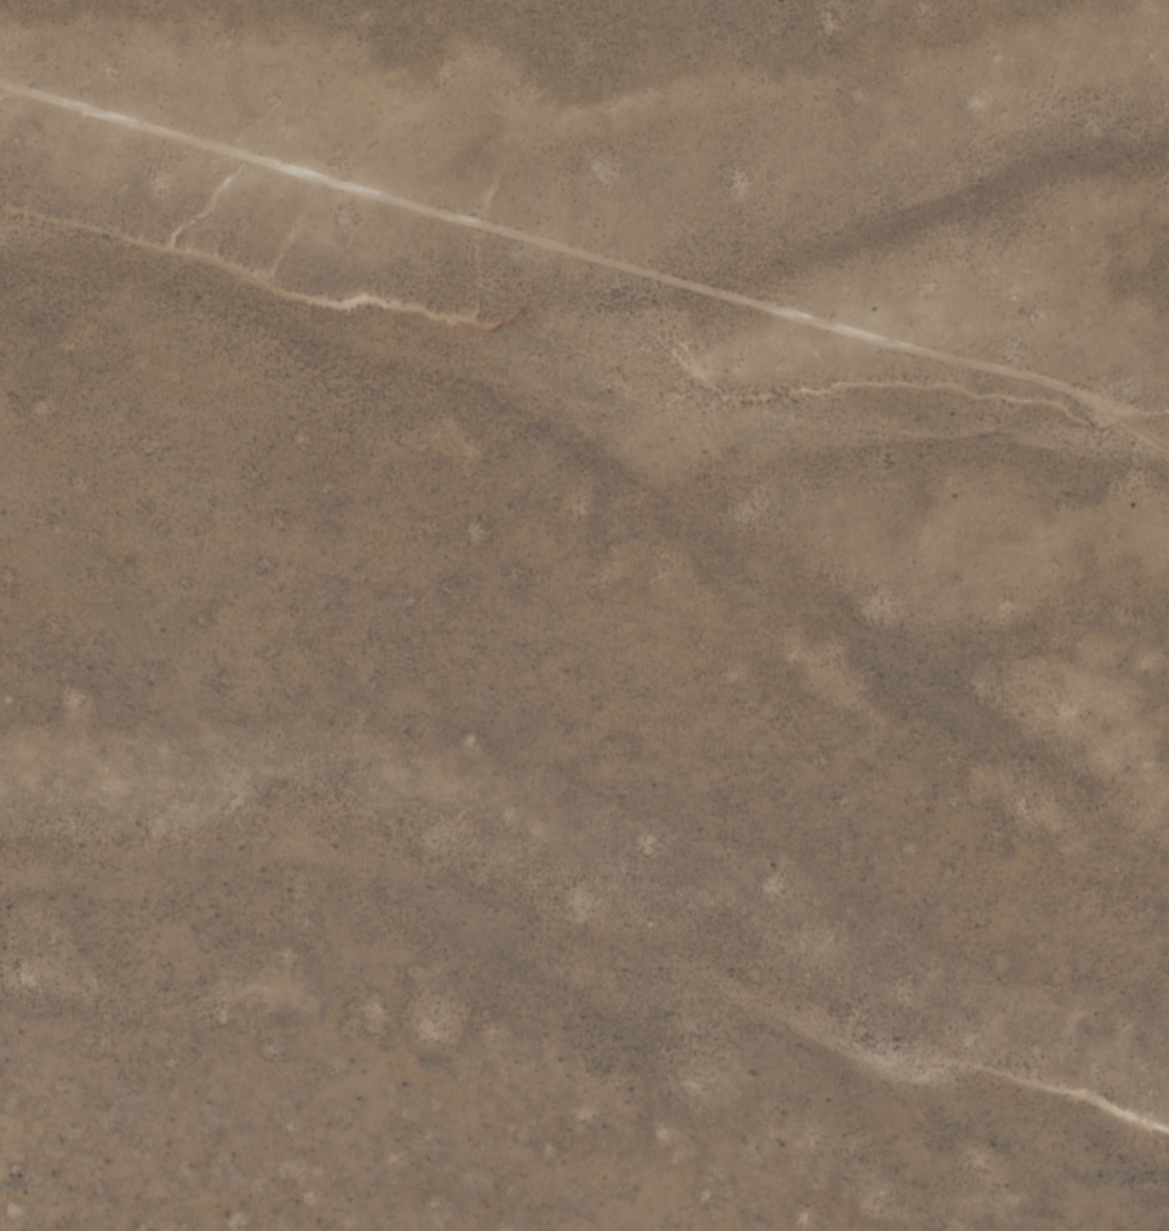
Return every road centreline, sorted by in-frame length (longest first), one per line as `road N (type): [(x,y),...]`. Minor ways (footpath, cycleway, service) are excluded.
road 1 (track): [(1168,445),(1031,376),(886,347),(0,87)]

